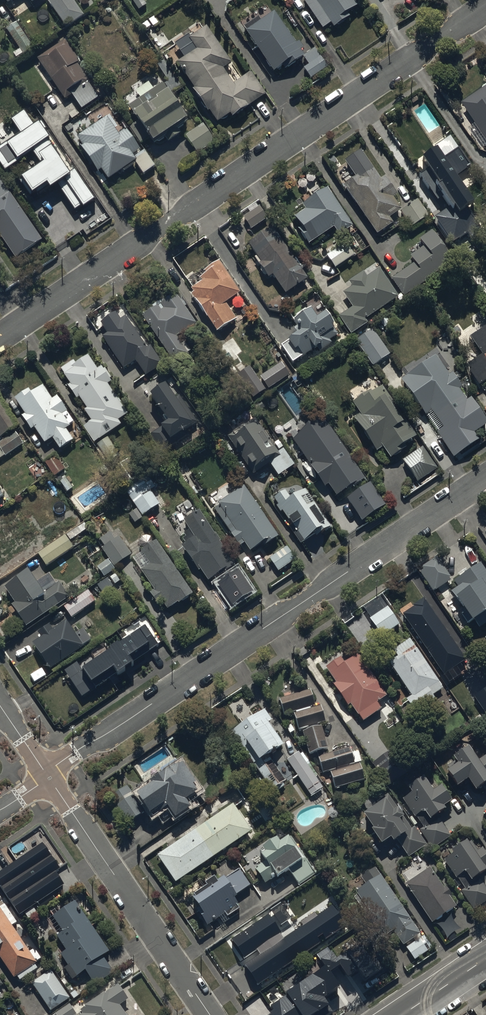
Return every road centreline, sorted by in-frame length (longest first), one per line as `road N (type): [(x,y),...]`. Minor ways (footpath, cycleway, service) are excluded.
road 1 (residential): [(0,337),(485,9)]
road 2 (residential): [(46,773),(485,479)]
road 3 (residential): [(46,773),(210,1014)]

